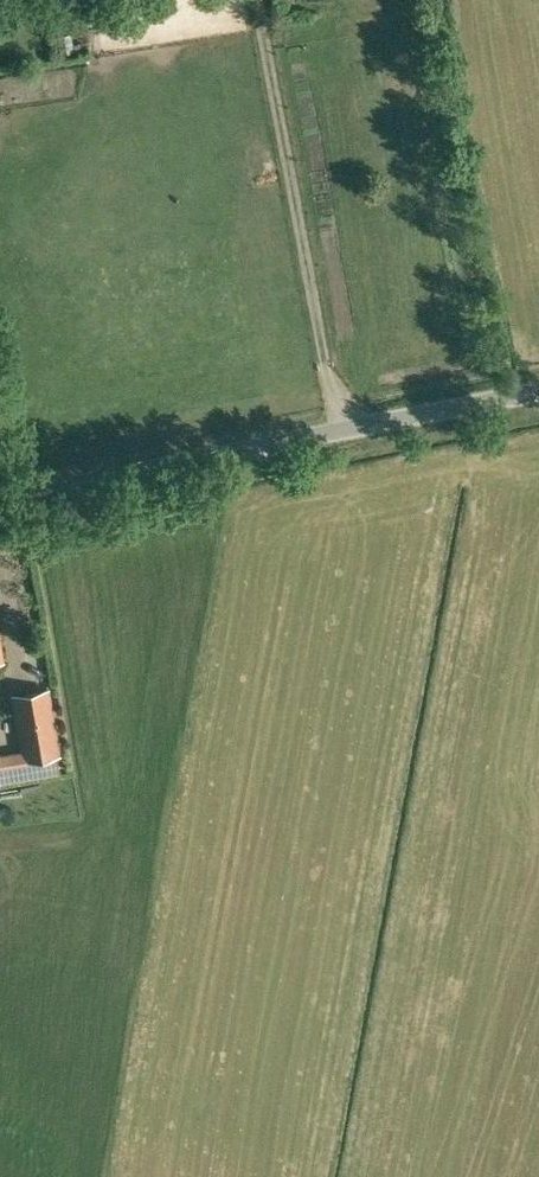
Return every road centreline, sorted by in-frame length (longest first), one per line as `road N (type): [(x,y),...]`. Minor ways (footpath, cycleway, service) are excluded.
road 1 (unclassified): [(0,499),(538,393)]

